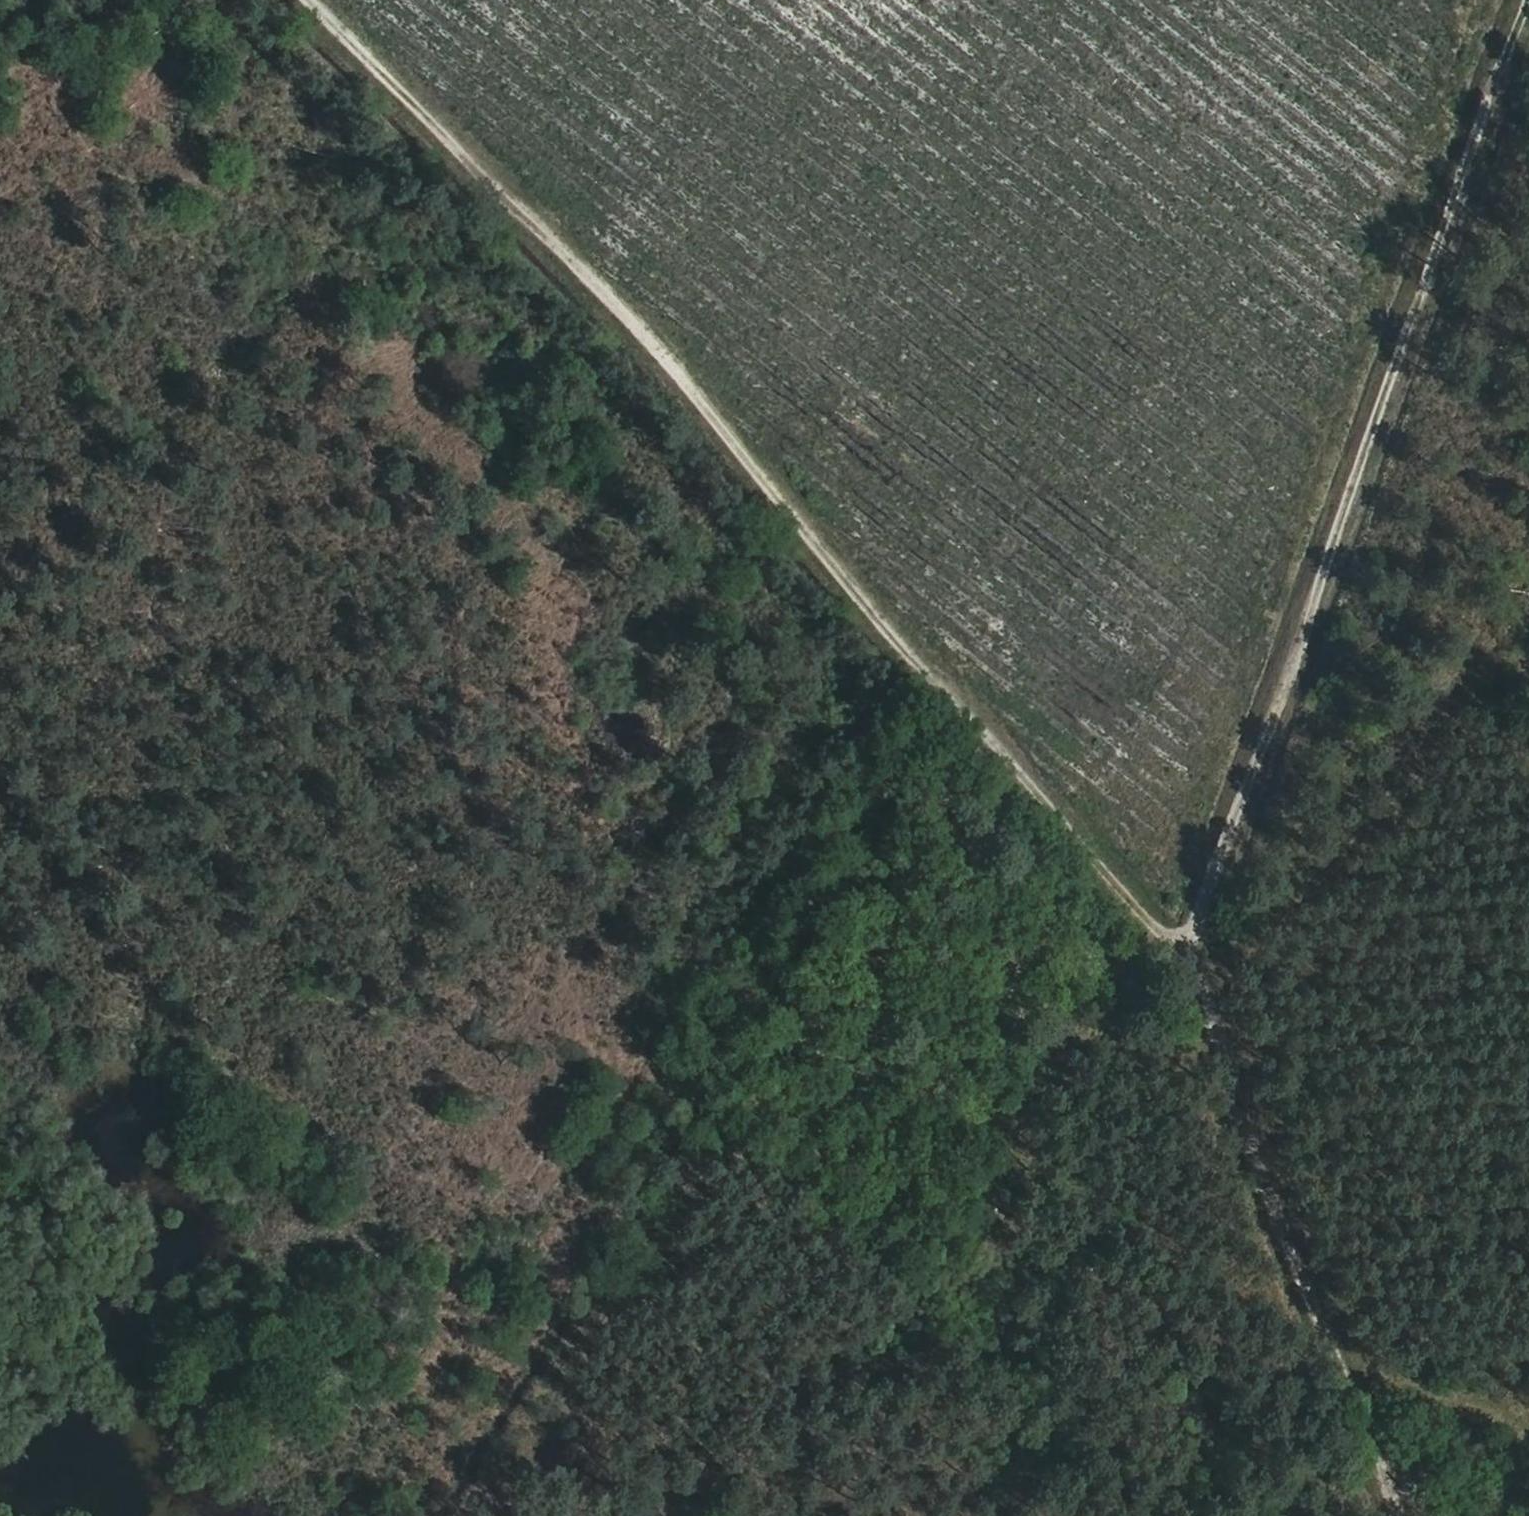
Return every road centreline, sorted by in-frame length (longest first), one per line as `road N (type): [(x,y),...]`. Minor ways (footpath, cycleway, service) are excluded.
road 1 (track): [(305,0),(747,448),(943,685),(1185,954),(1404,1515)]
road 2 (track): [(1528,3),(1185,954)]

